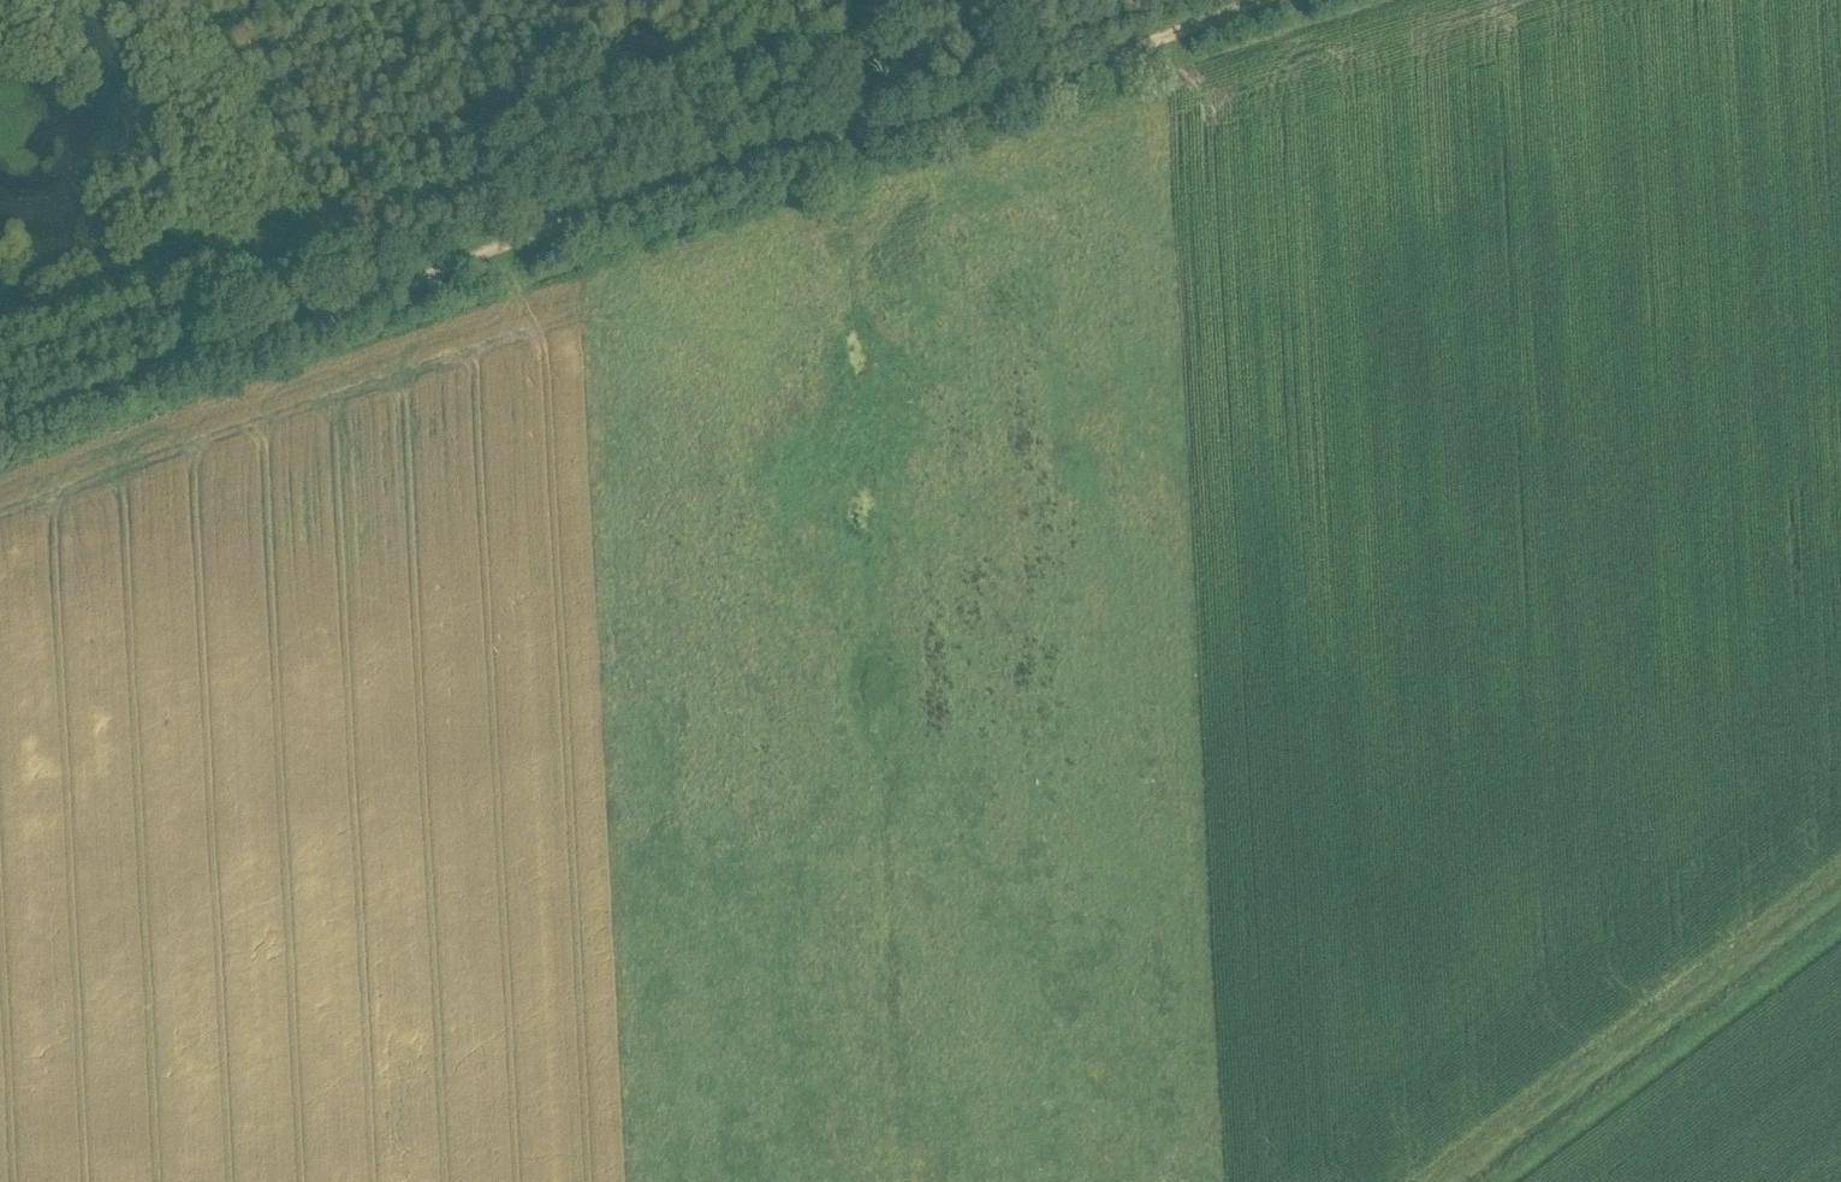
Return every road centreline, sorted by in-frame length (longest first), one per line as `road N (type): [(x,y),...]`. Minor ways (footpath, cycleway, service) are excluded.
road 1 (track): [(1260,0),(0,433)]

